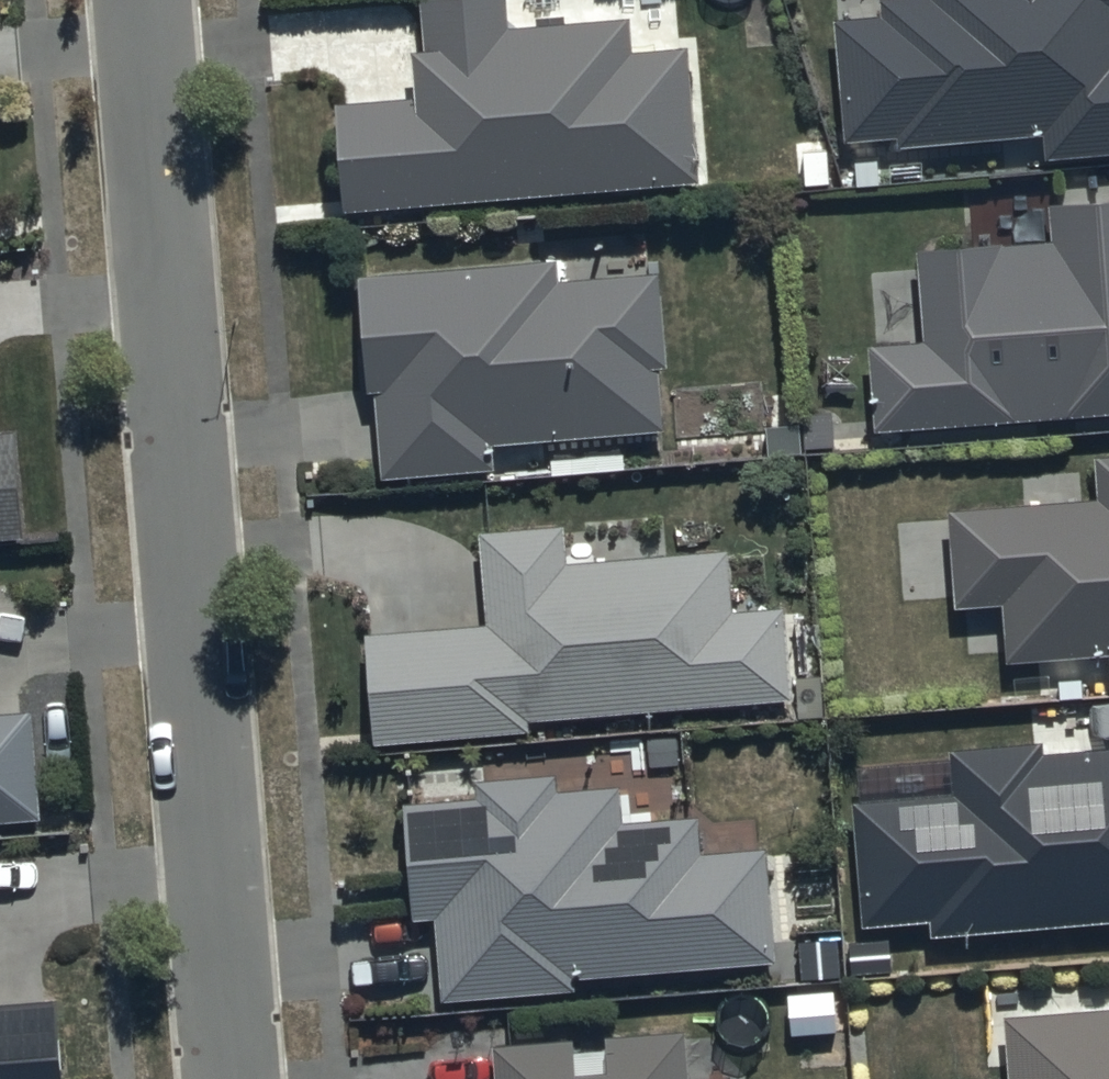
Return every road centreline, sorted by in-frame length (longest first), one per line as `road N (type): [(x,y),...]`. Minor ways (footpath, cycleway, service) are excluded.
road 1 (residential): [(137,0),(227,1078)]

